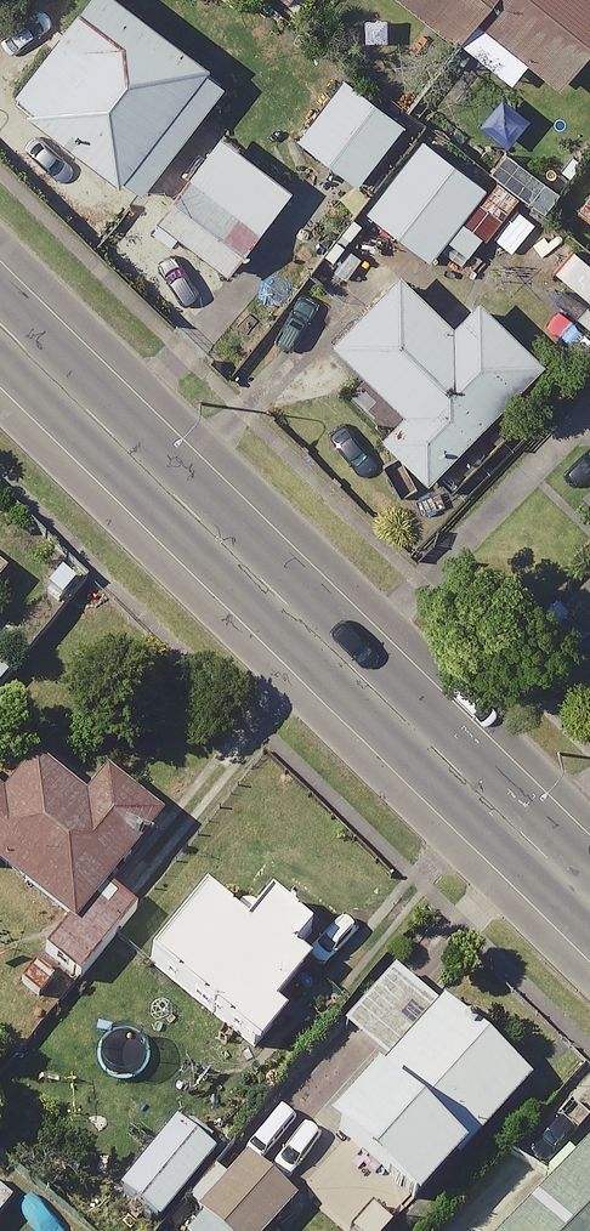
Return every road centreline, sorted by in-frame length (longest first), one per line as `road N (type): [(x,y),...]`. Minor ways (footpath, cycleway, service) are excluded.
road 1 (secondary): [(0,314),(589,892)]

